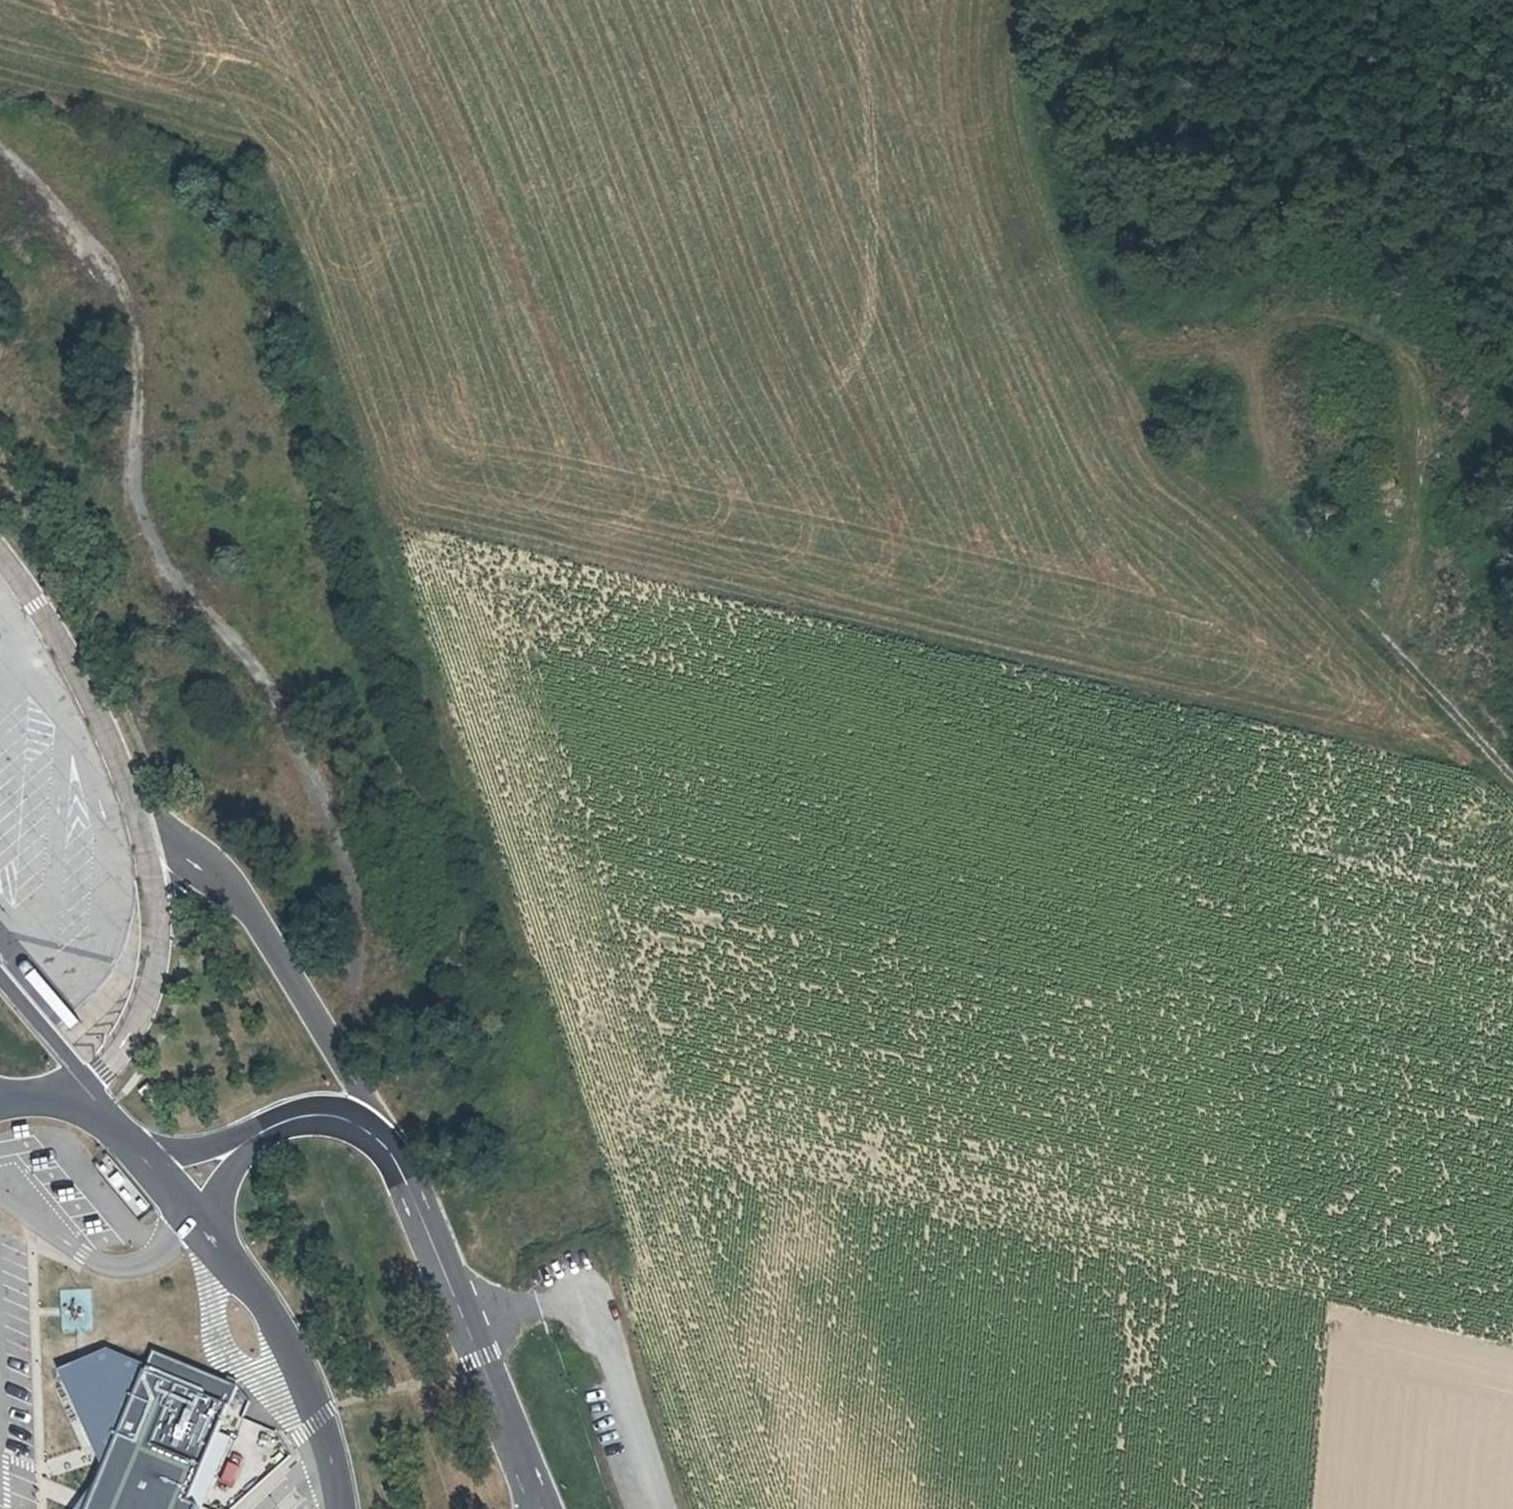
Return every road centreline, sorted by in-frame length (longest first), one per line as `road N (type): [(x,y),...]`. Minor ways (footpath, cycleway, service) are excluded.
road 1 (track): [(1512,780),(1286,536)]
road 2 (unclassified): [(669,1508),(603,1311)]

